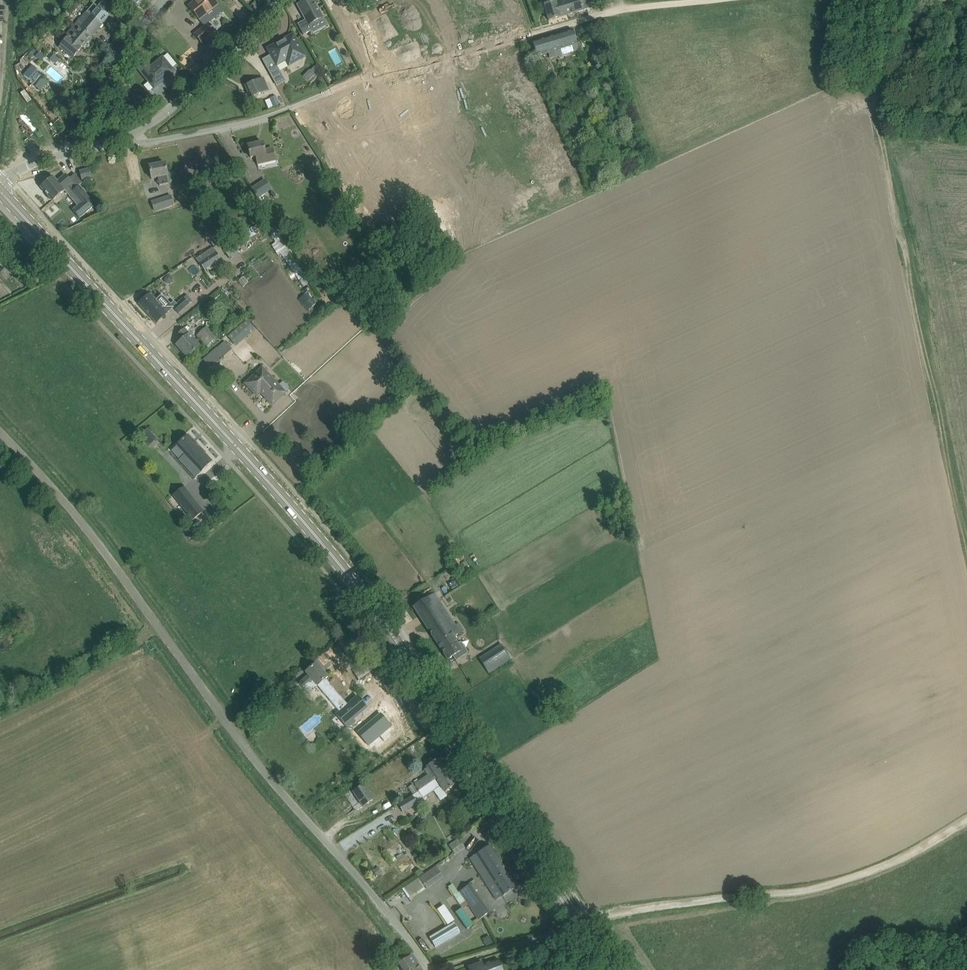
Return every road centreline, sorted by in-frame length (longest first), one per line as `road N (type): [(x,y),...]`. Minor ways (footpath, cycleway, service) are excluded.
road 1 (primary): [(609,969),(337,561),(0,191)]
road 2 (unclassified): [(432,969),(285,793),(109,553),(0,428)]
road 3 (track): [(845,0),(872,29),(882,59),(876,132),(966,549)]
road 4 (unclassified): [(120,142),(264,118),(390,72),(609,12)]
road 5 (track): [(966,821),(902,861),(831,886),(639,909),(582,928)]
road 6 (unclassified): [(120,142),(215,77),(280,0)]
road 7 (residential): [(83,117),(162,0)]
road 8 (unclassified): [(0,181),(53,156),(120,142)]

